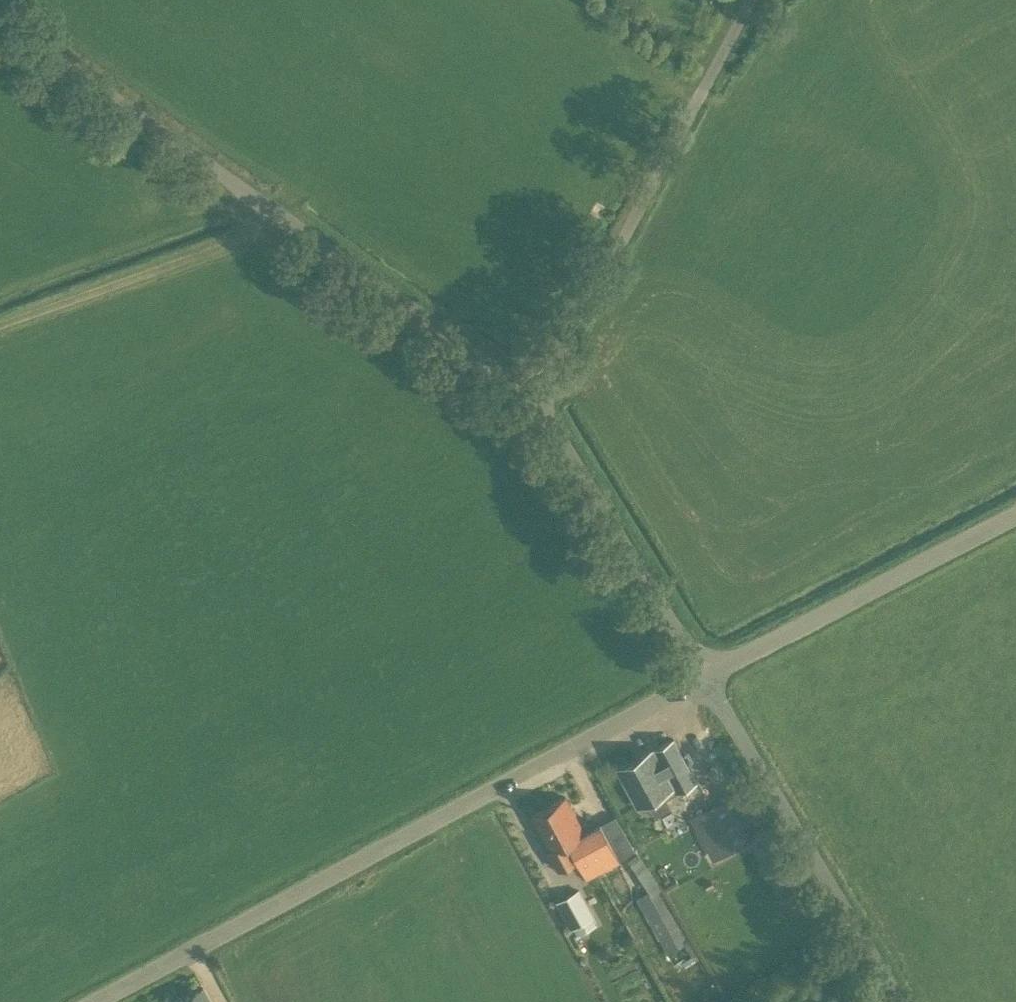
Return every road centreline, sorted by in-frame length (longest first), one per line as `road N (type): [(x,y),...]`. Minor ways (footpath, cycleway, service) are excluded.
road 1 (unclassified): [(707,672),(549,396),(0,20)]
road 2 (unclassified): [(707,672),(98,1001)]
road 3 (track): [(549,396),(626,229),(753,0)]
road 4 (unclassified): [(899,1001),(707,672)]
road 5 (unclassified): [(1015,515),(707,672)]
road 6 (track): [(0,320),(281,215)]

